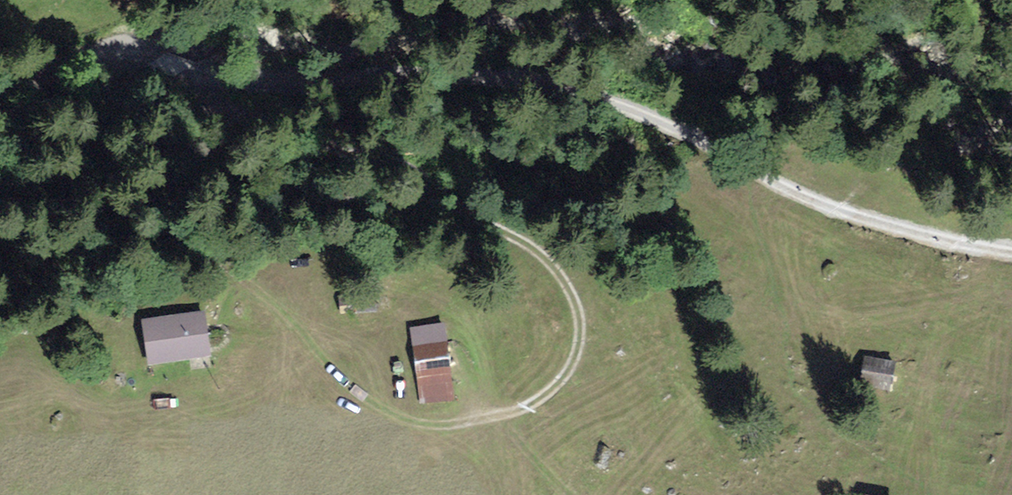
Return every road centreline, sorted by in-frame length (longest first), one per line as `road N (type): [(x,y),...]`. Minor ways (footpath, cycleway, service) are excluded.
road 1 (track): [(140,257),(174,253),(237,272),(344,381),(427,424),(517,412),(552,390),(577,346),(579,318),(565,283),(524,244),(467,213),(404,162),(325,143),(273,120),(208,108),(198,78)]
road 2 (track): [(182,71),(198,78),(403,74),(545,84),(651,117),(748,171)]
road 3 (track): [(748,171),(853,217),(1011,251)]
road 4 (track): [(0,88),(94,55),(155,57)]

